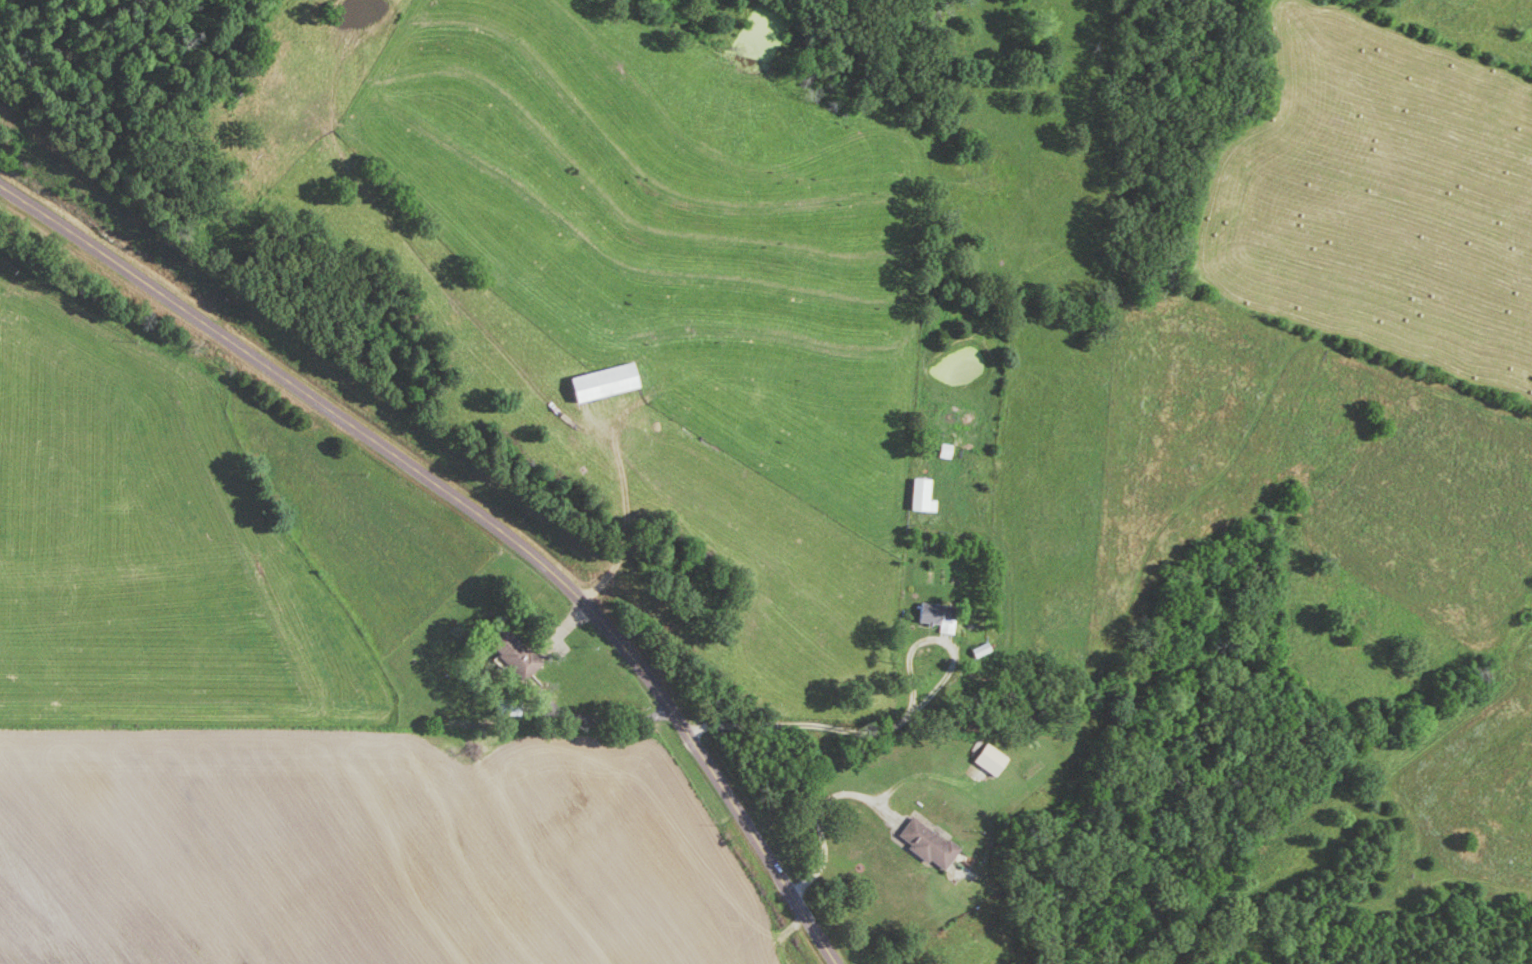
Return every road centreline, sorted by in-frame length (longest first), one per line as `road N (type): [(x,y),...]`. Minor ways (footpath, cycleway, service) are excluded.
road 1 (tertiary): [(838,963),(640,668),(546,564),(0,184)]

